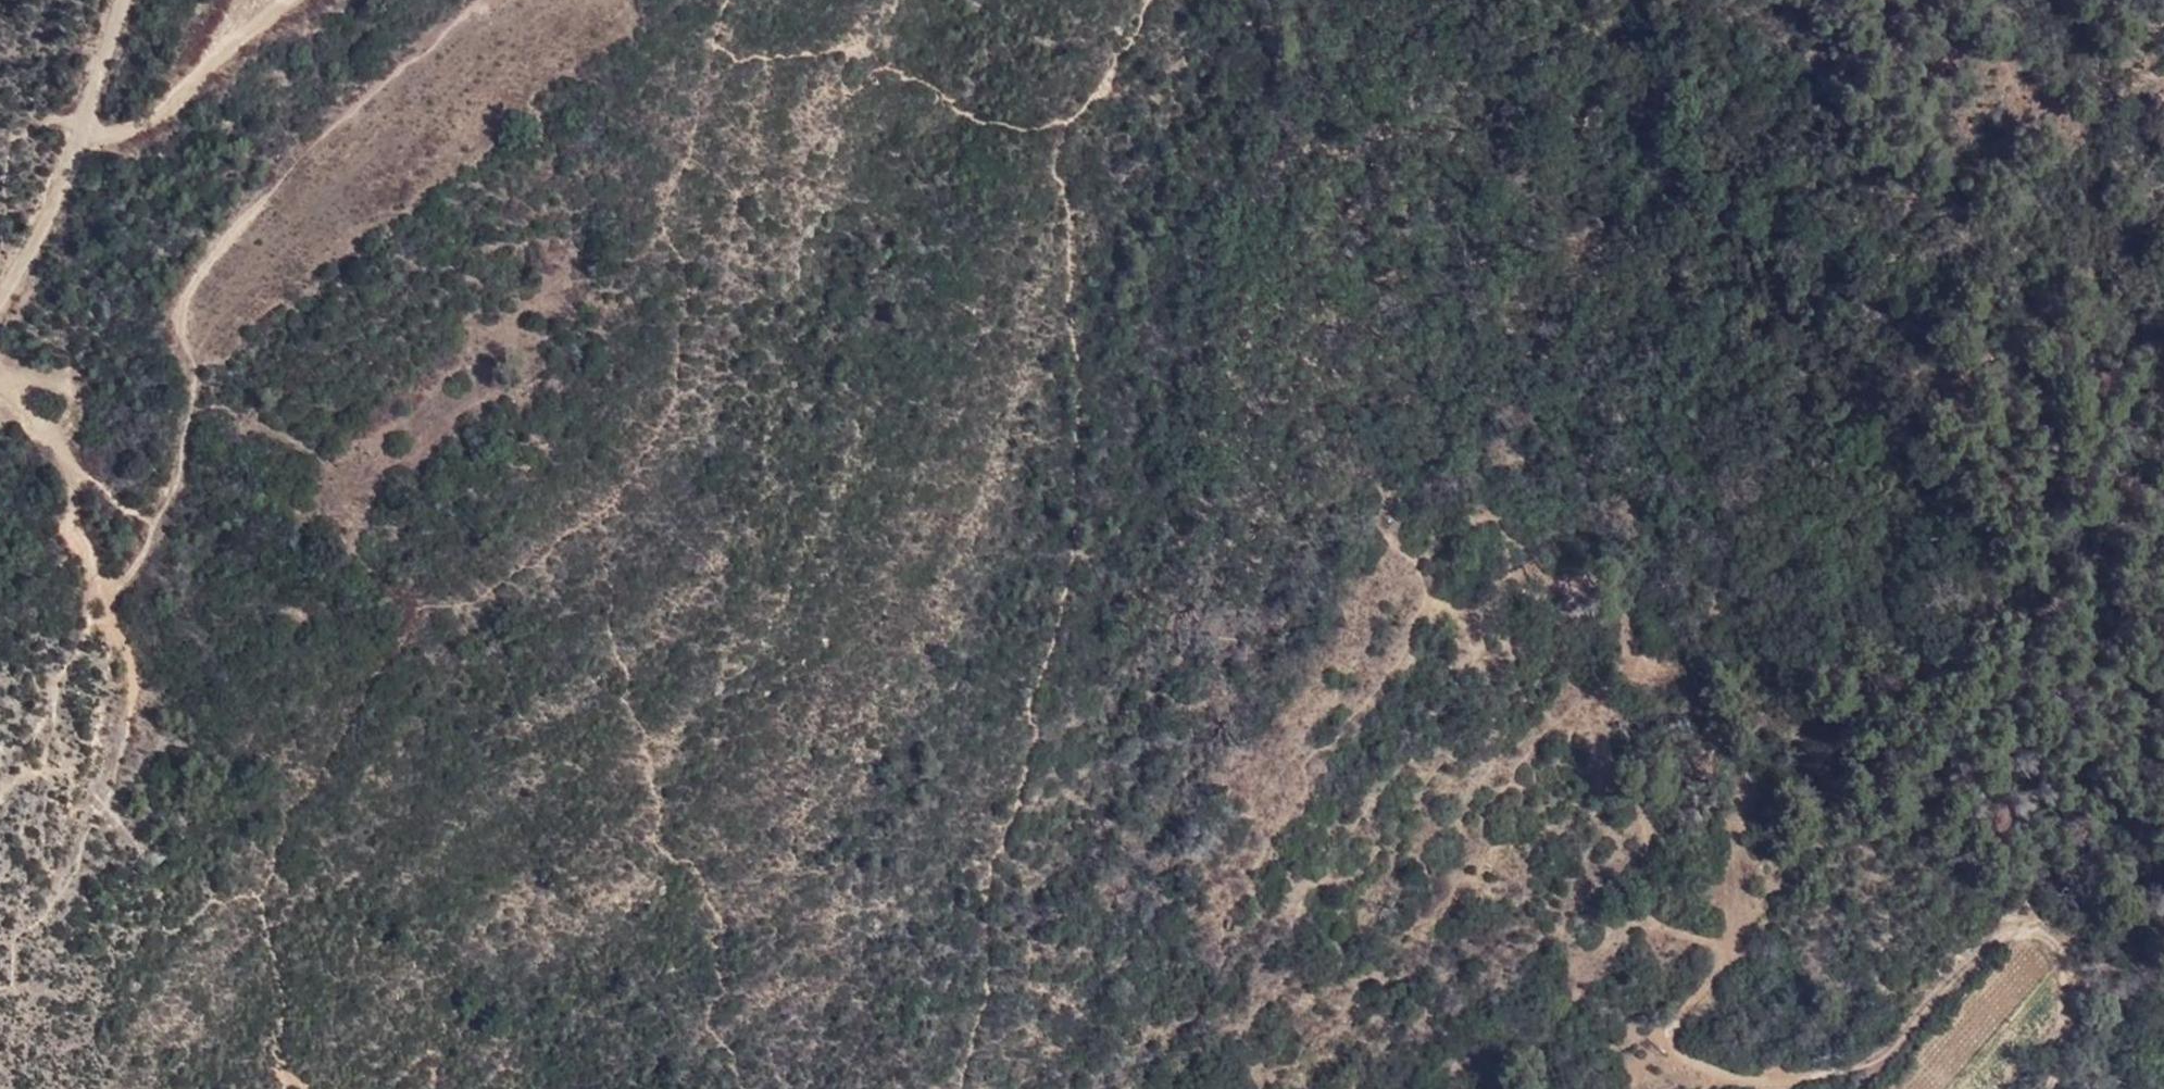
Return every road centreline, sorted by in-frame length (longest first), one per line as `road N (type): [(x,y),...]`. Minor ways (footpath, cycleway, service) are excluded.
road 1 (track): [(2048,1088),(2075,984),(2072,962),(2041,932),(2000,934),(1979,949),(1897,1041),(1865,1060),(1771,1080),(1736,1078),(1682,1054),(1674,1025),(1724,956),(1721,945),(1666,927),(1645,909),(1649,840),(1642,812)]
road 2 (track): [(89,133),(131,131),(306,0)]
road 3 (track): [(0,301),(89,133)]
road 4 (track): [(89,133),(123,0)]

